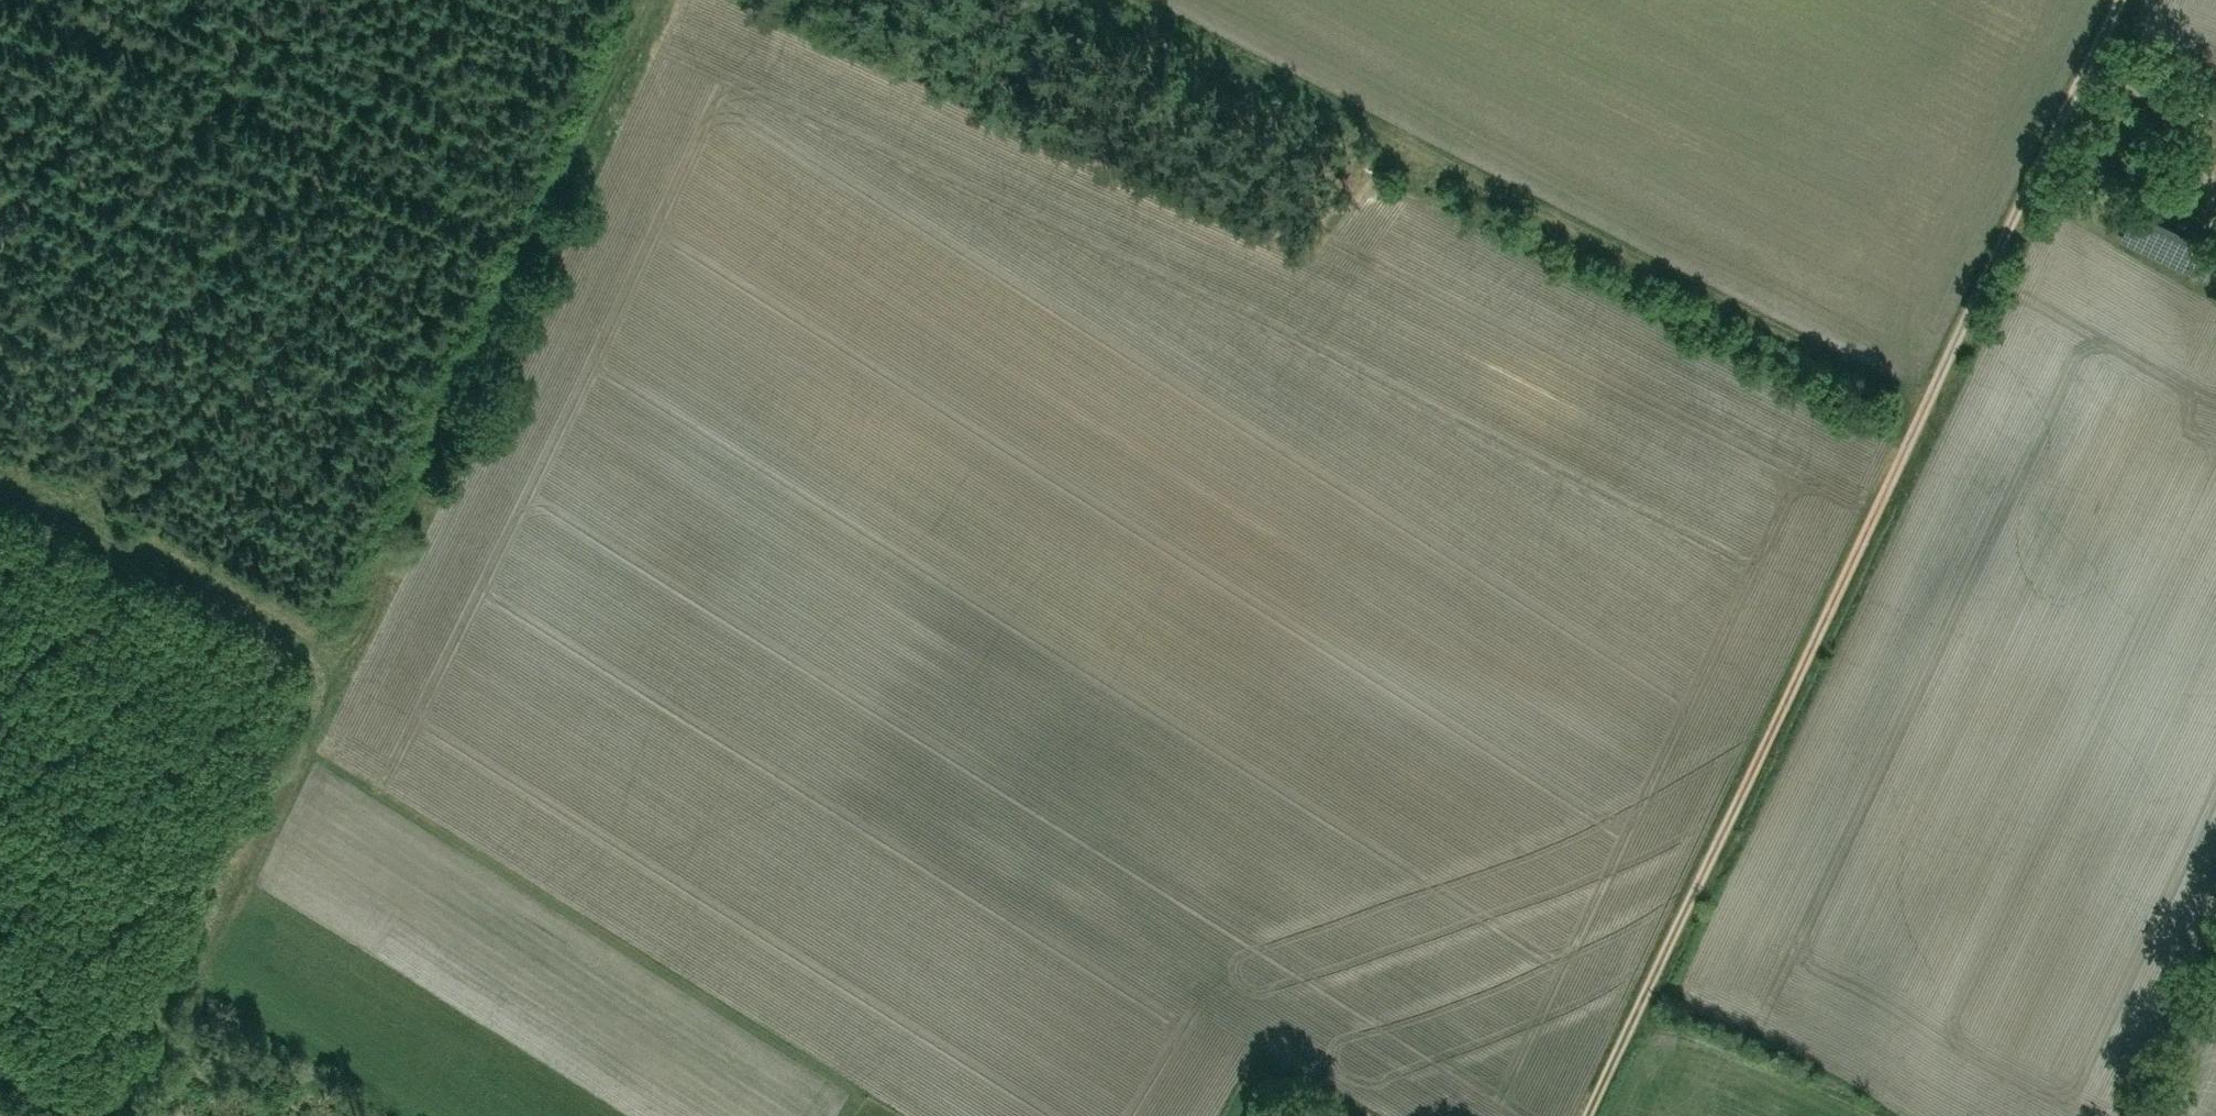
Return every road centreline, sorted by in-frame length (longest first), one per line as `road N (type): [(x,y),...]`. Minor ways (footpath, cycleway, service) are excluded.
road 1 (track): [(663,0),(140,1082),(104,1115)]
road 2 (track): [(2126,0),(1589,1115)]

